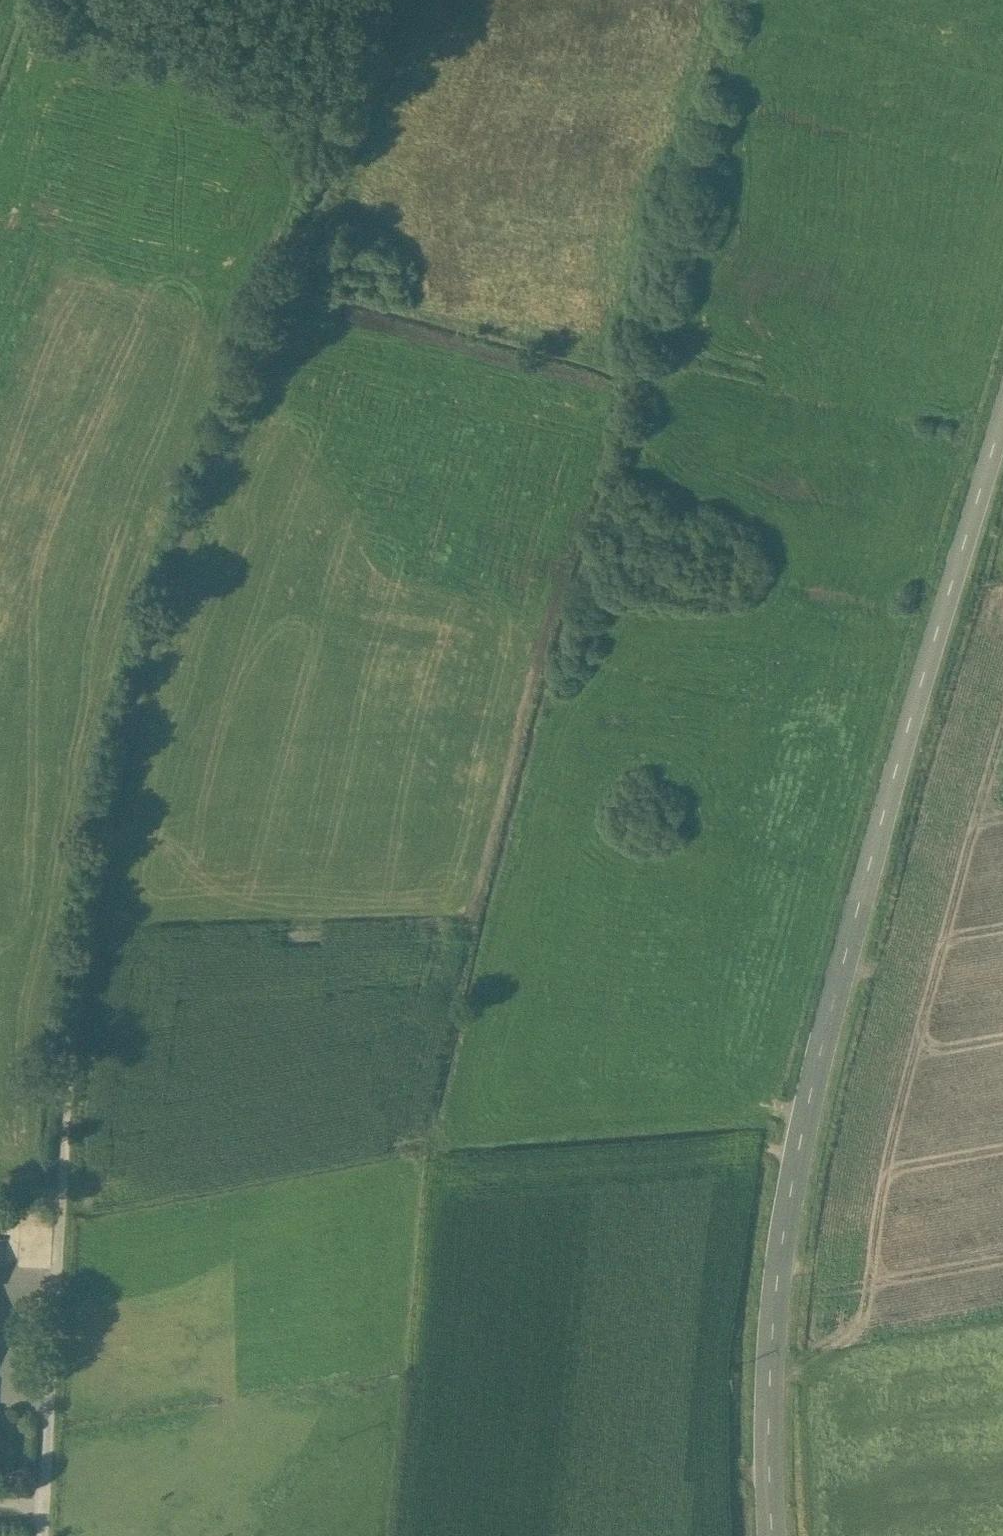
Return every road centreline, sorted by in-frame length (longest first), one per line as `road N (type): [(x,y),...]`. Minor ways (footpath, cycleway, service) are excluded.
road 1 (track): [(42,1535),(77,1004),(128,731),(183,535),(348,116),(383,0)]
road 2 (tertiary): [(1002,409),(880,823),(792,1183),(769,1372),(773,1535)]

